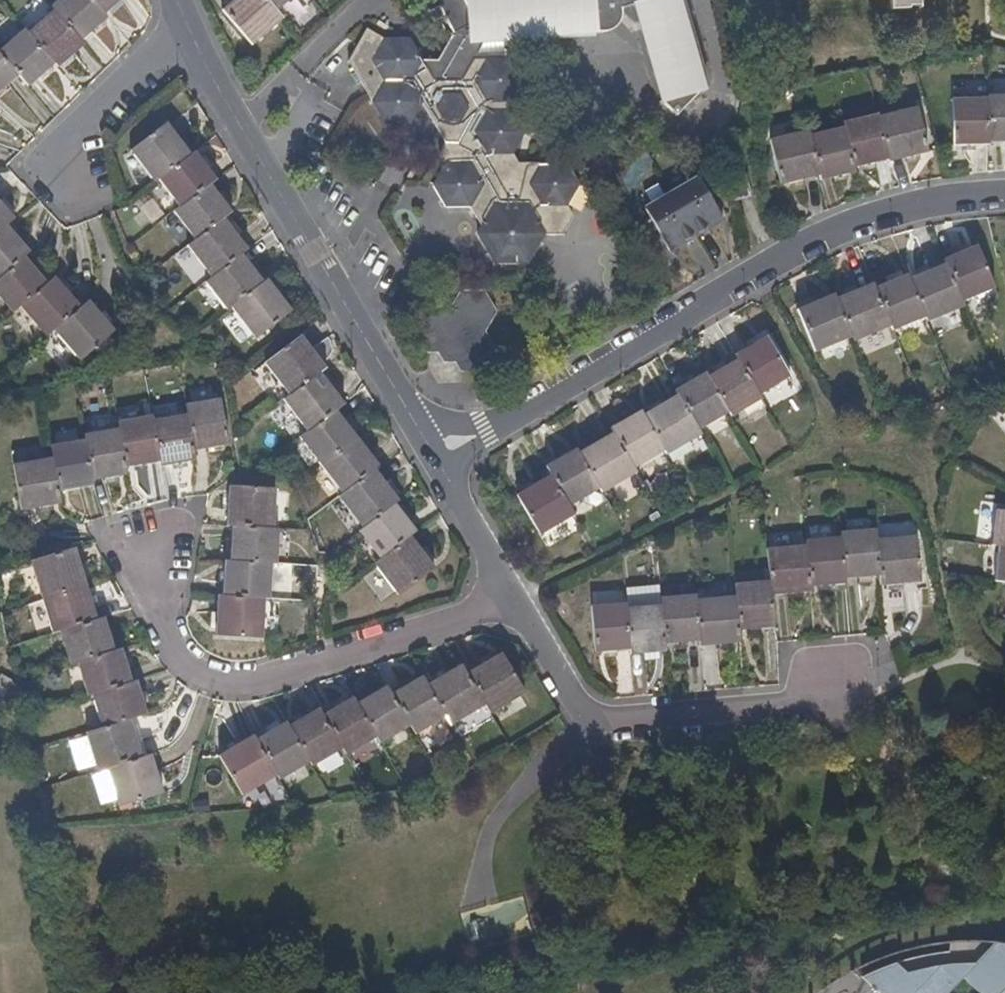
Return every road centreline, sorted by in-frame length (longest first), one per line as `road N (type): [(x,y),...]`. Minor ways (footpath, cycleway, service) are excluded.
road 1 (residential): [(441,464),(788,266),(880,226),(1004,202)]
road 2 (residential): [(192,24),(441,464)]
road 3 (residential): [(155,553),(166,619),(188,659),(242,682),(519,600)]
road 4 (residential): [(519,600),(588,720),(803,704),(834,687)]
road 5 (residential): [(192,24),(63,146),(78,181)]
road 6 (residential): [(441,464),(519,600)]

